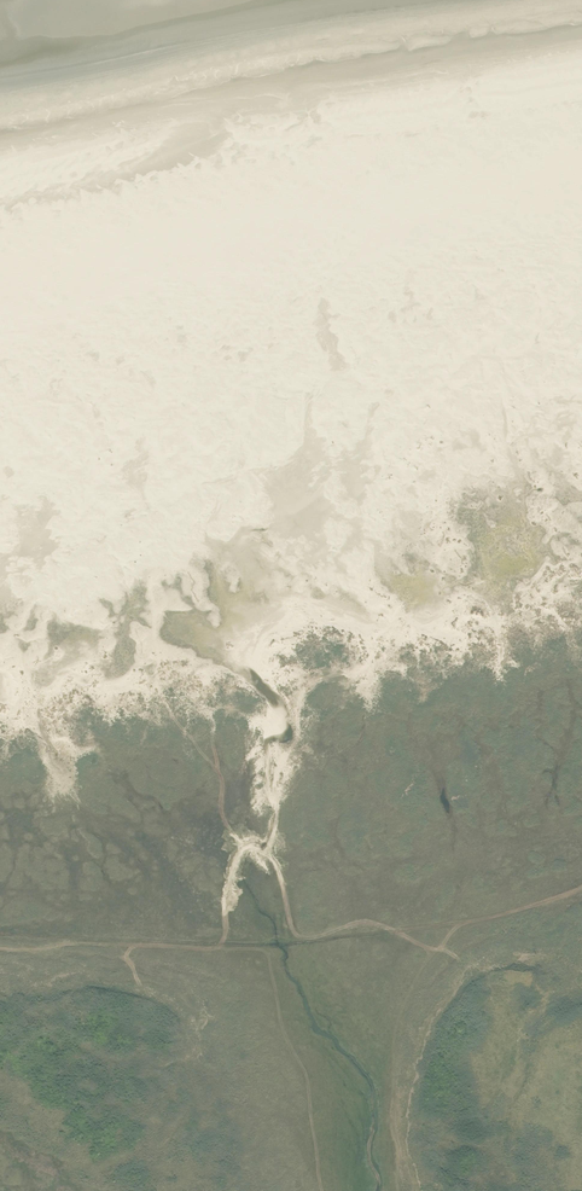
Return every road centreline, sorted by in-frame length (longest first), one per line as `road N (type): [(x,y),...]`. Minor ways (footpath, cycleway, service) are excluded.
road 1 (track): [(0,948),(264,943),(363,921),(399,932),(491,918),(581,885)]

